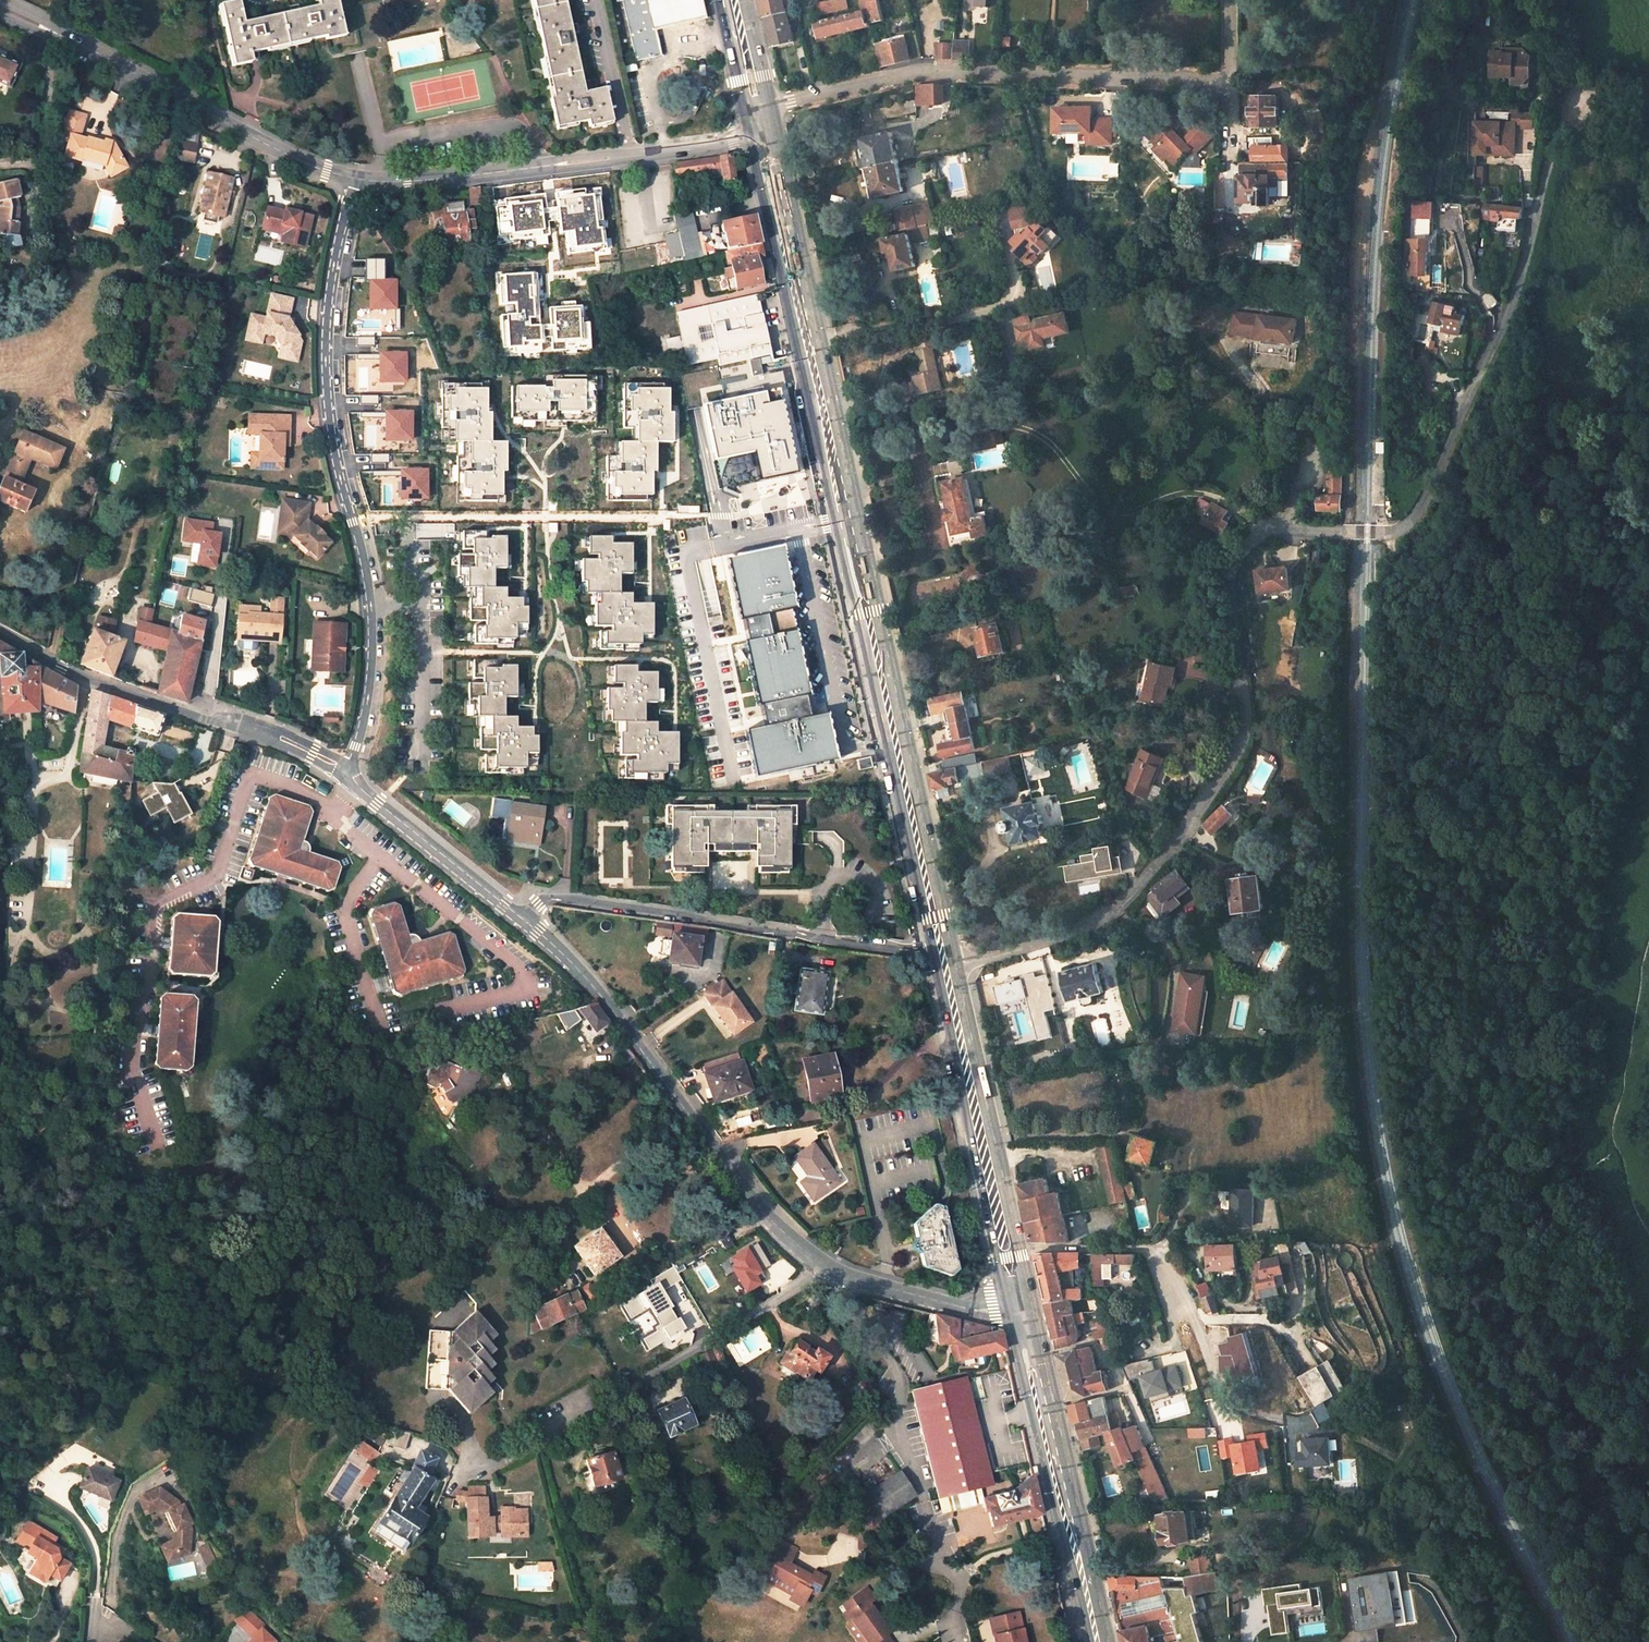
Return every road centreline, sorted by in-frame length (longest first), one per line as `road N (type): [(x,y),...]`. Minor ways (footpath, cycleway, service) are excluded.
road 1 (residential): [(957,964),(1081,930),(1110,914),(1186,828),(1245,729),(1229,582),(1248,544),(1279,532),(1391,531),(1415,519),(1510,305),(1565,85)]
road 2 (primary): [(953,946),(914,763),(890,742),(755,124)]
road 3 (residential): [(523,920),(605,998),(798,1250),(844,1276),(972,1310),(1032,1304)]
road 4 (residential): [(349,771),(367,696),(371,605),(337,464),(326,360),(335,254),(354,178)]
road 5 (residential): [(1229,78),(922,69),(790,100),(755,124)]
road 6 (residential): [(953,946),(820,942),(786,928),(568,900),(544,900),(523,920)]
road 7 (tertiary): [(354,178),(464,176),(712,146),(755,124)]
road 8 (tertiary): [(0,7),(271,147),(354,178)]
road 9 (primary): [(1111,1641),(1032,1304)]
road 10 (primary): [(1009,1213),(957,964)]
road 11 (residential): [(0,634),(83,678),(221,723)]
road 12 (residential): [(349,771),(377,804),(523,920)]
road 13 (residential): [(349,771),(340,759),(279,730),(224,716),(221,723)]
road 14 (residential): [(221,723),(349,771)]
road 15 (primary): [(755,124),(726,0)]

